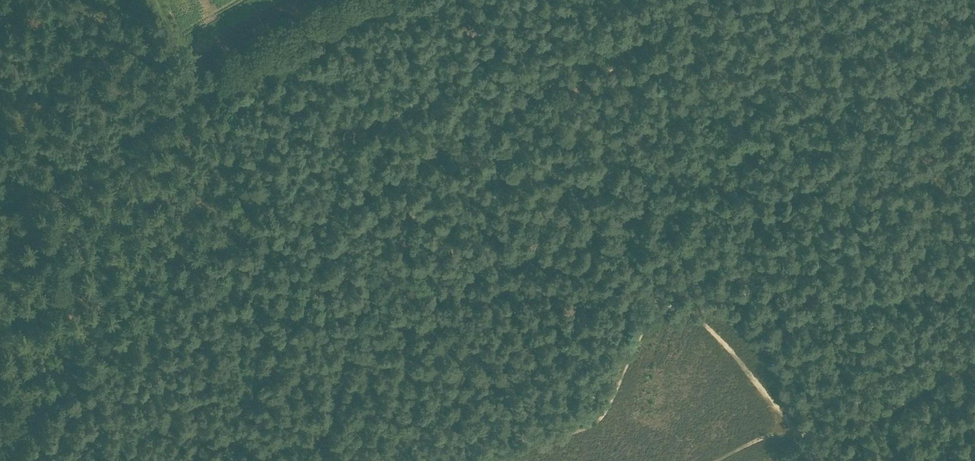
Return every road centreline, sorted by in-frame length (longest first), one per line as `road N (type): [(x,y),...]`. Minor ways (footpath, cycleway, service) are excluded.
road 1 (track): [(2,460),(257,212),(332,212)]
road 2 (track): [(203,80),(0,197)]

